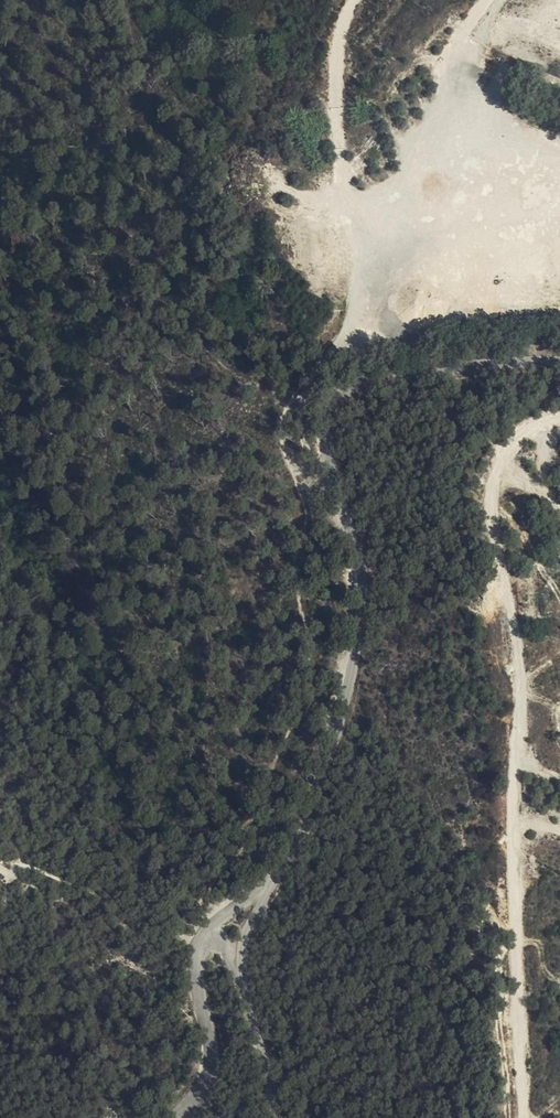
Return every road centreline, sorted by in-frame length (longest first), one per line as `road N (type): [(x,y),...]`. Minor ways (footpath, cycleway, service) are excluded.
road 1 (unclassified): [(559,362),(362,384),(333,413),(329,476),(359,567),(359,633),(332,766),(288,865),(261,893)]
road 2 (track): [(521,1117),(515,624),(493,495),(515,433),(559,414)]
road 3 (unclassified): [(177,1117),(214,1070),(194,954),(204,935)]
road 4 (unclassified): [(239,957),(269,1081),(268,1117)]

